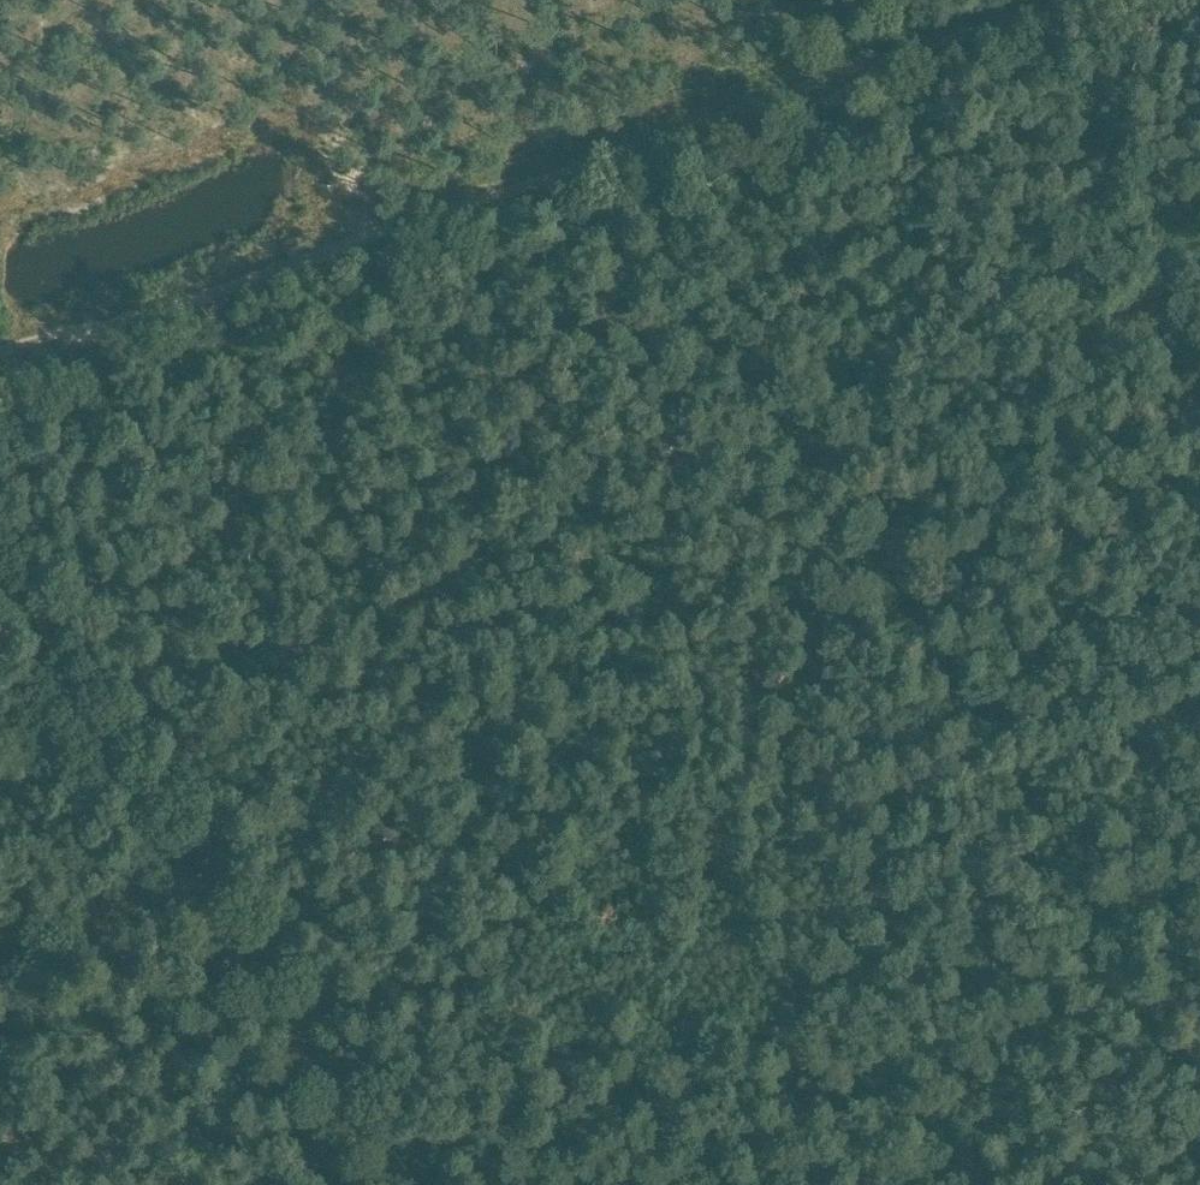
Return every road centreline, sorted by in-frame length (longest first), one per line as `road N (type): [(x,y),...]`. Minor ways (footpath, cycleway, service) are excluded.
road 1 (track): [(0,363),(1029,0)]
road 2 (track): [(0,568),(397,1184)]

